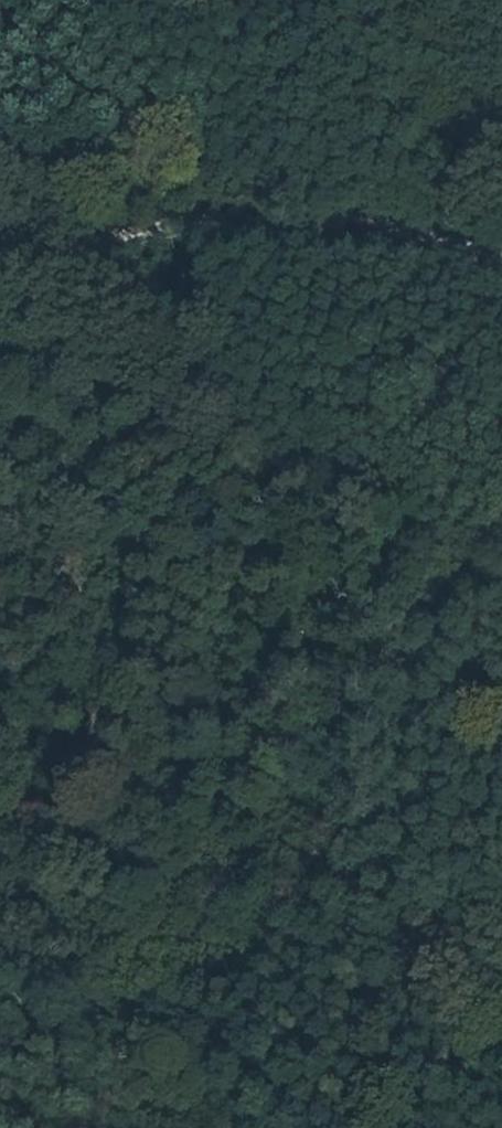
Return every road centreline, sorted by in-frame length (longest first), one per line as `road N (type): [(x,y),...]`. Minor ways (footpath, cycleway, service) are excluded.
road 1 (track): [(0,218),(11,232),(240,215),(371,223),(501,259)]

